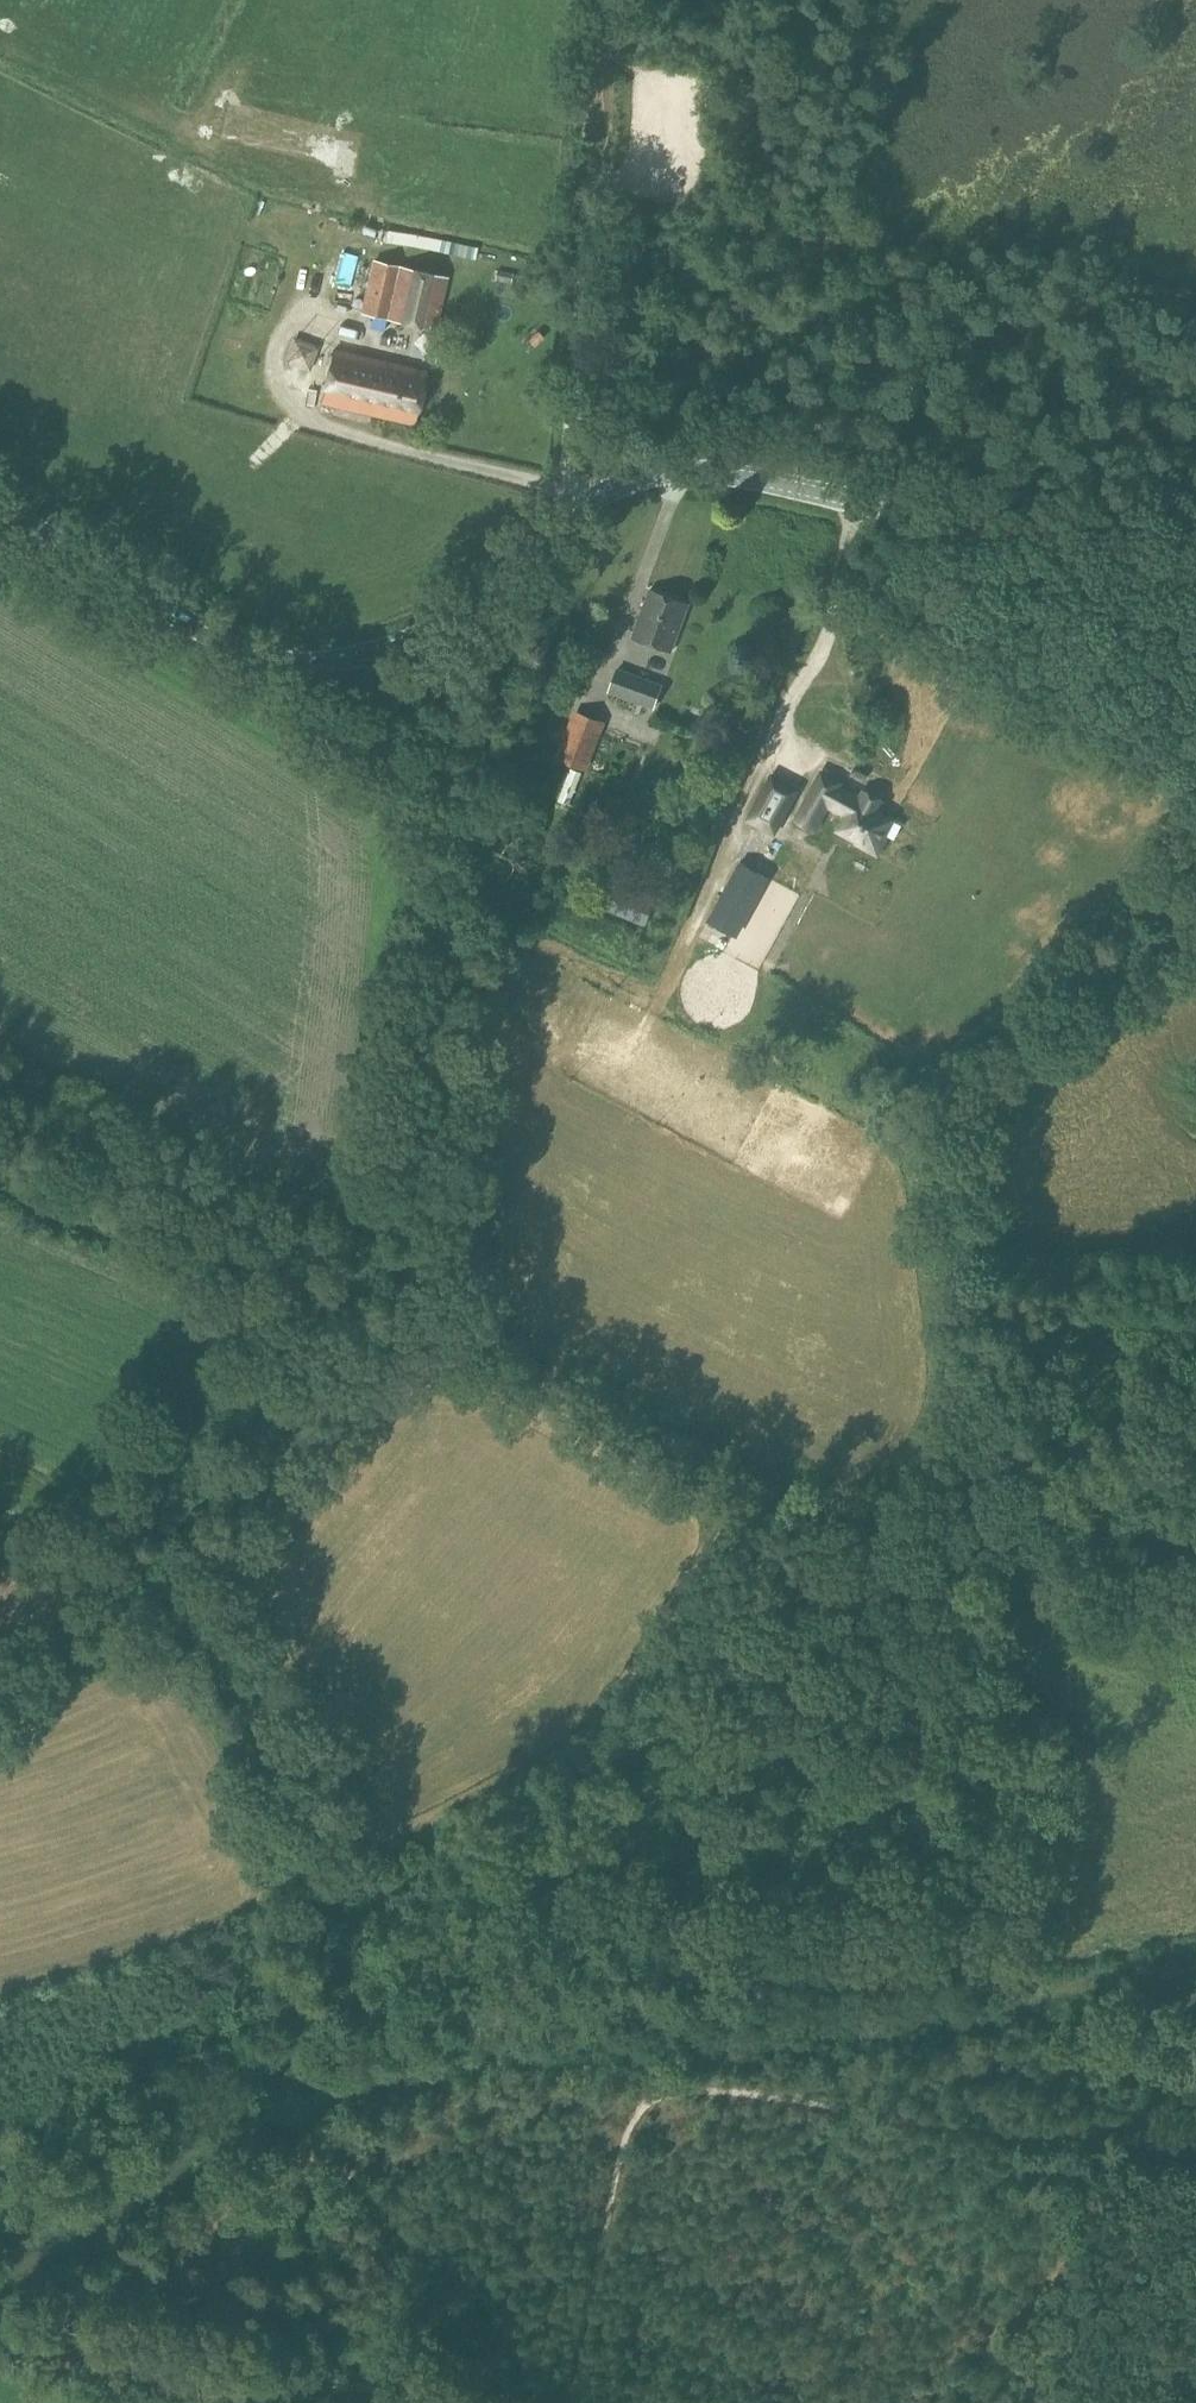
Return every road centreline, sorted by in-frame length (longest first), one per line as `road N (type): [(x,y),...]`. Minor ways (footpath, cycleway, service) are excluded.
road 1 (track): [(569,2402),(625,2125),(662,2097),(583,2083),(439,2101),(355,1933),(275,1736),(174,1551),(364,1312),(416,1284),(447,813),(429,678),(415,635)]
road 2 (unclassified): [(1195,577),(844,493),(677,472),(589,501),(516,574),(462,614),(360,654),(291,663),(252,655),(0,511)]
road 3 (track): [(0,2334),(441,2402)]
road 4 (track): [(589,501),(574,470),(574,436),(592,174)]
road 5 (track): [(603,0),(592,174)]
road 6 (track): [(661,193),(677,71)]

